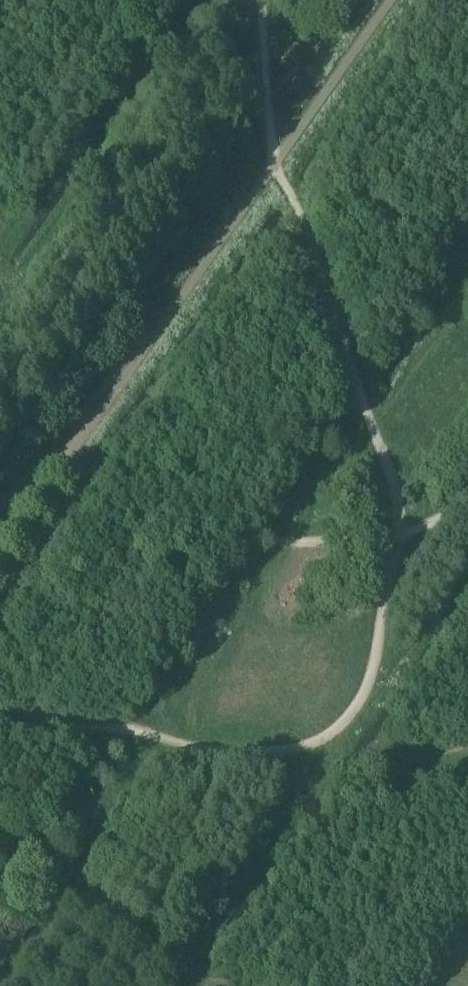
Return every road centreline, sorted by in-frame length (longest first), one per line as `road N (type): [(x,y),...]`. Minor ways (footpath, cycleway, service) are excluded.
road 1 (track): [(467,297),(163,737)]

